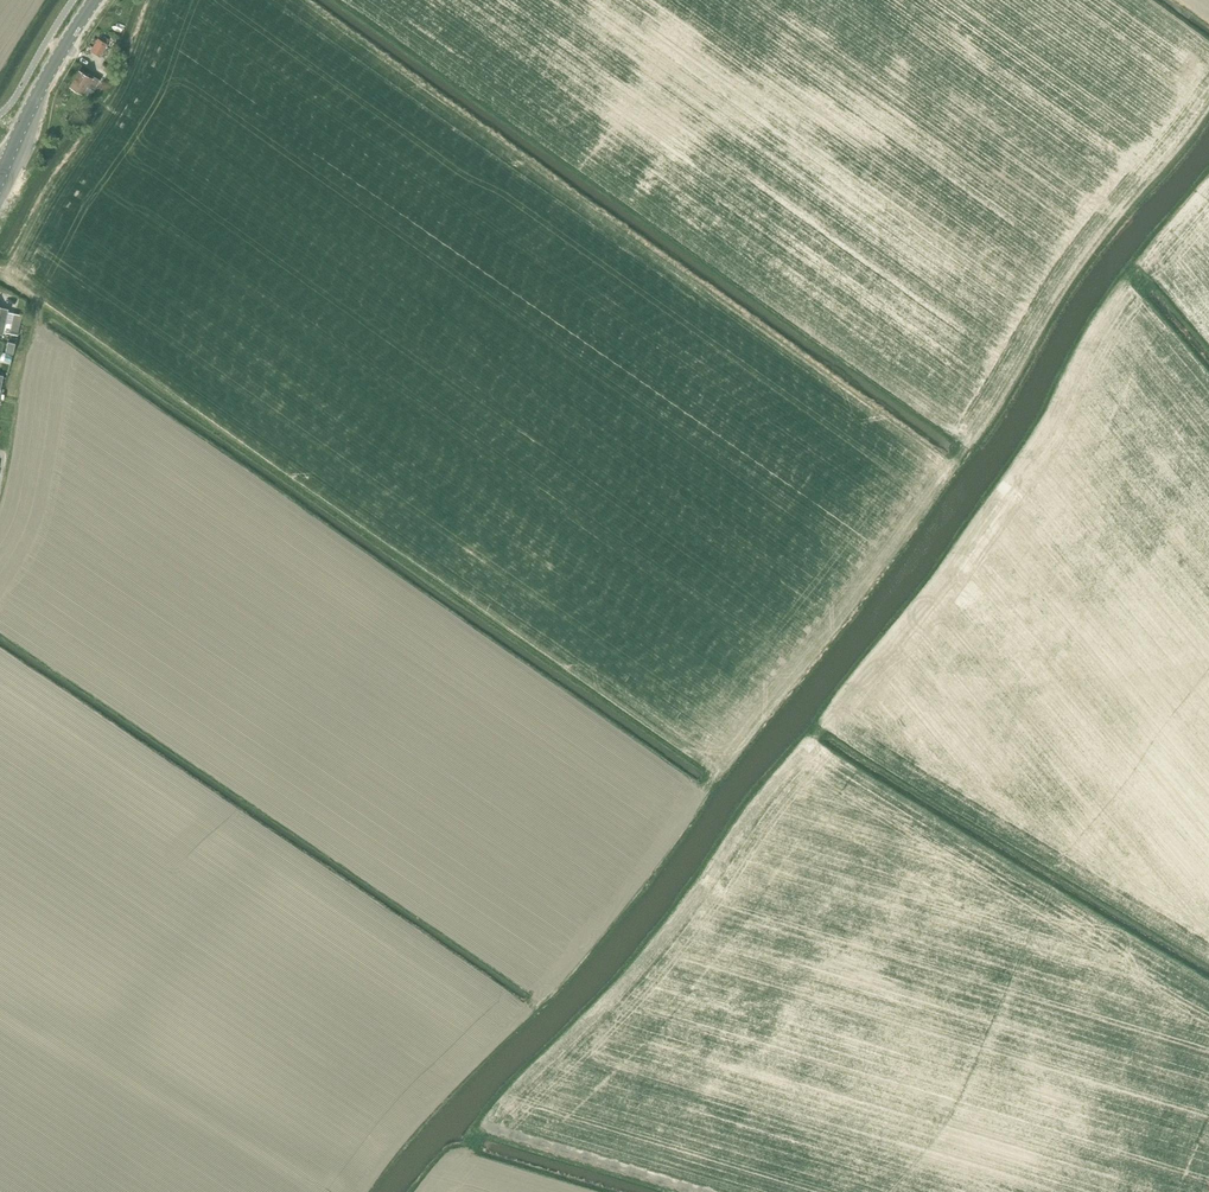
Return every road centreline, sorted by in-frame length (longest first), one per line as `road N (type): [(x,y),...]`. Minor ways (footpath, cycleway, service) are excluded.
road 1 (primary): [(3,171),(95,0)]

